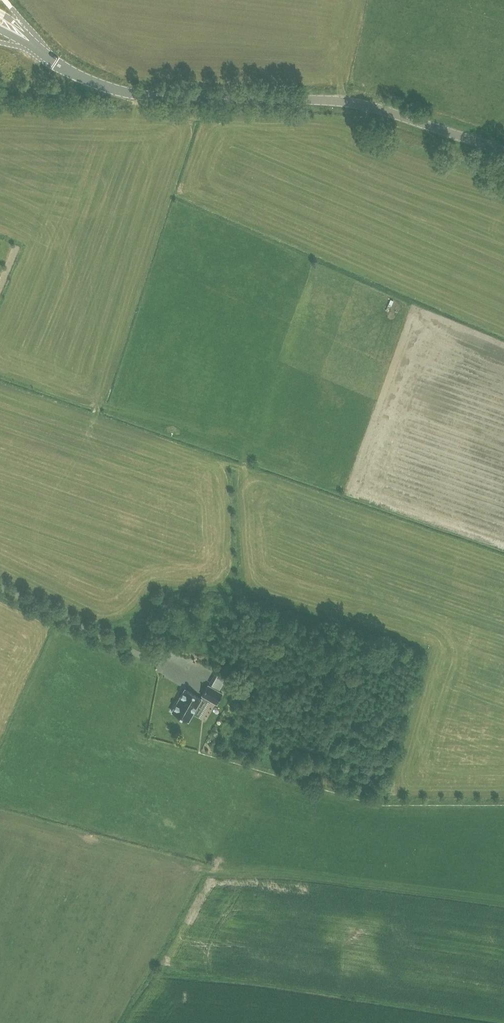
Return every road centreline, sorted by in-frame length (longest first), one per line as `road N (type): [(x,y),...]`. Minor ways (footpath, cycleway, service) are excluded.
road 1 (unclassified): [(503,151),(356,103),(127,92),(86,78),(39,48)]

